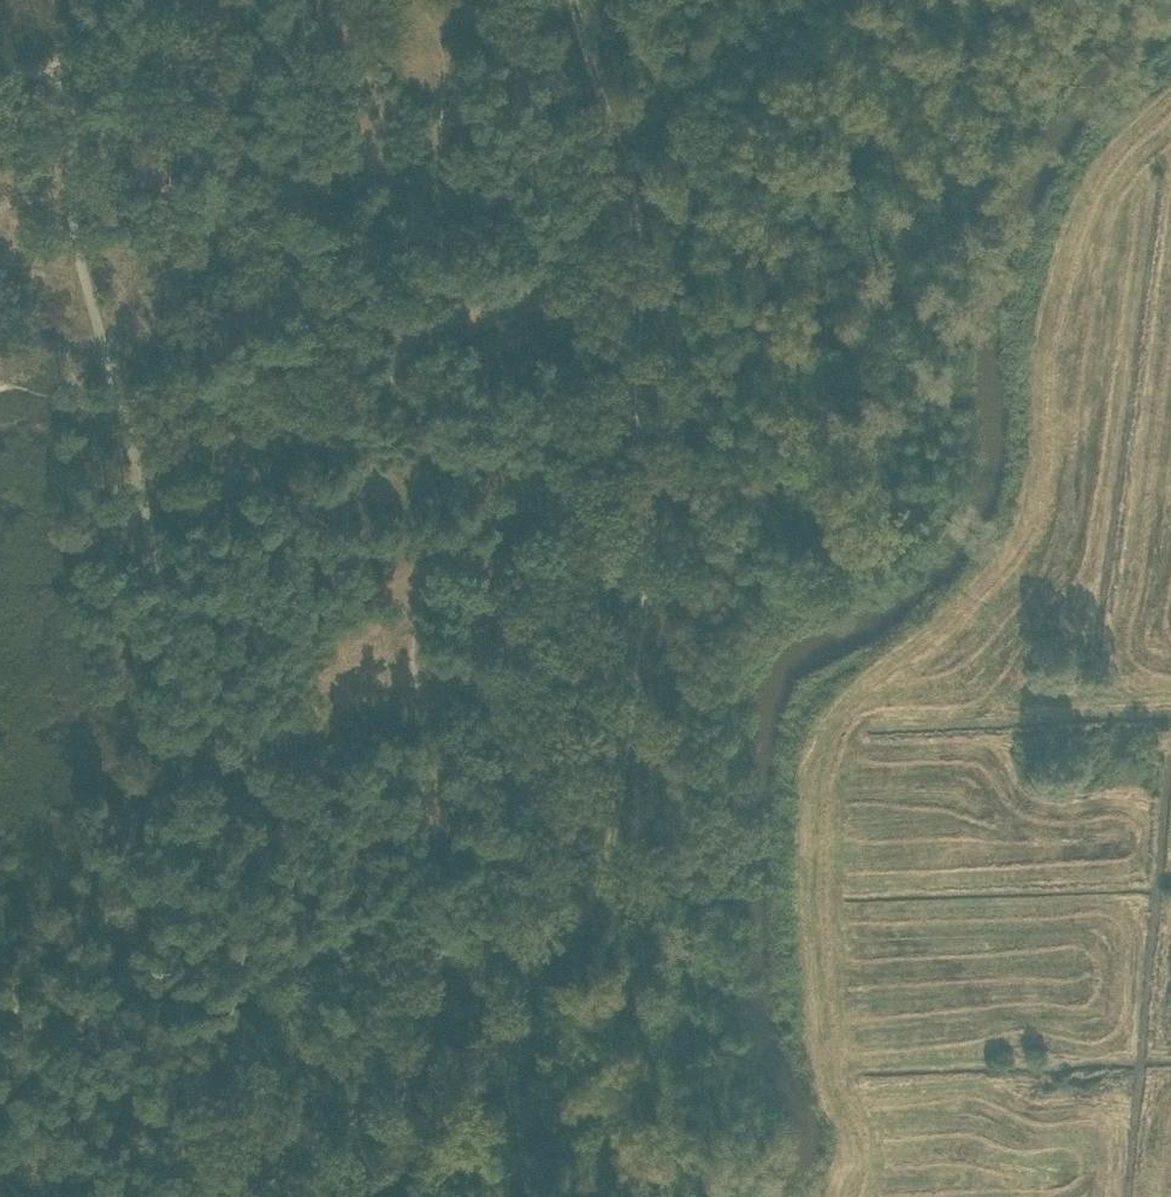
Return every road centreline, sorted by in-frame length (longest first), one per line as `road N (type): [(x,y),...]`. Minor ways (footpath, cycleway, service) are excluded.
road 1 (track): [(257,1196),(370,1120),(581,926),(613,876),(652,537),(636,425),(645,229),(573,0)]

